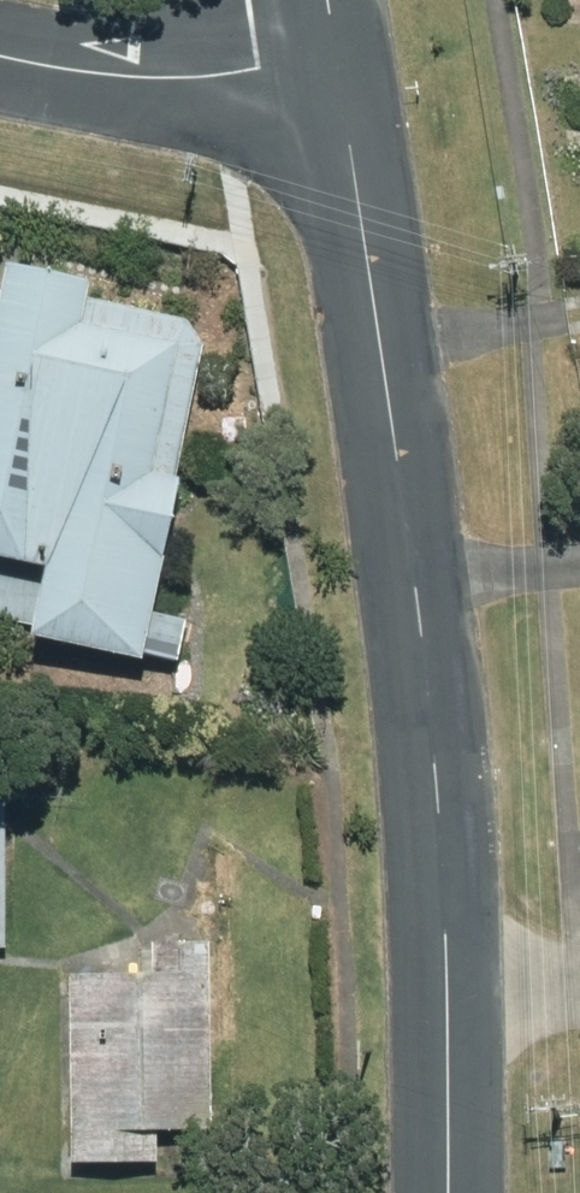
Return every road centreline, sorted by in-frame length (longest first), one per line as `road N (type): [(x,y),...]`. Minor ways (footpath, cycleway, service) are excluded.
road 1 (tertiary): [(336,66),(409,523),(454,981)]
road 2 (residential): [(0,49),(140,77),(336,66)]
road 3 (tertiary): [(454,981),(452,1192)]
road 4 (residential): [(454,981),(579,988)]

